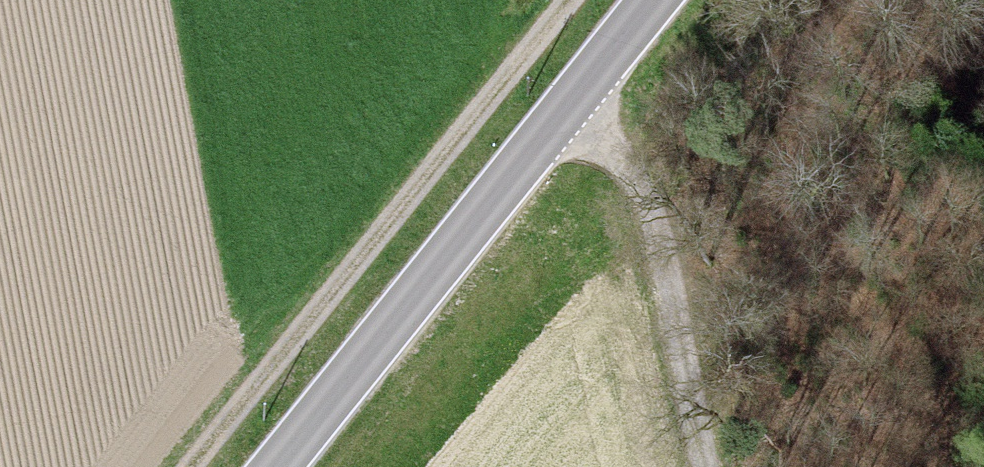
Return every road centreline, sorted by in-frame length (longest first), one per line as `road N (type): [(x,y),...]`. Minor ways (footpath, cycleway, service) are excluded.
road 1 (tertiary): [(653,0),(280,466)]
road 2 (track): [(160,466),(531,0)]
road 3 (track): [(581,91),(700,466)]

